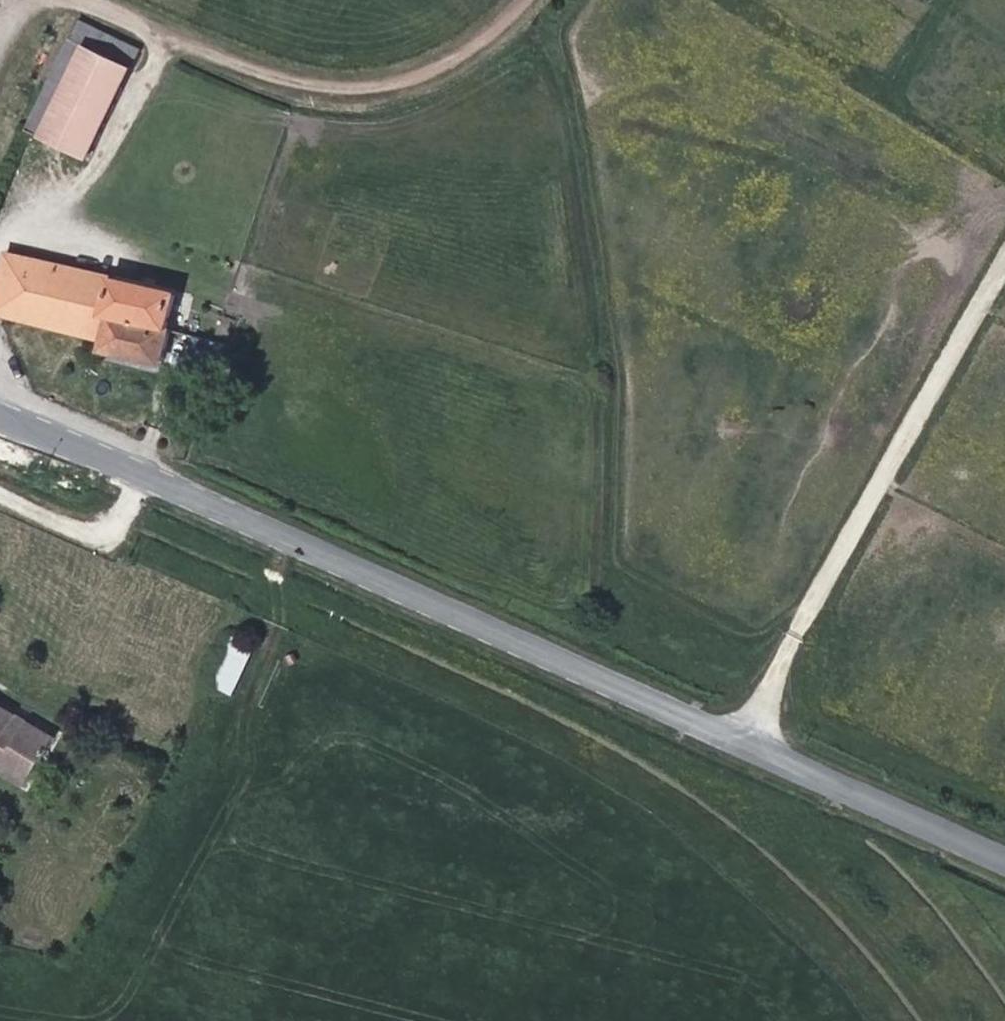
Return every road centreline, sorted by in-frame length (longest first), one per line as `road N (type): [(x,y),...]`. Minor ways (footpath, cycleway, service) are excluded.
road 1 (tertiary): [(317,559),(566,676),(724,772),(771,807),(914,949),(963,1020)]
road 2 (tertiary): [(317,559),(0,413)]

